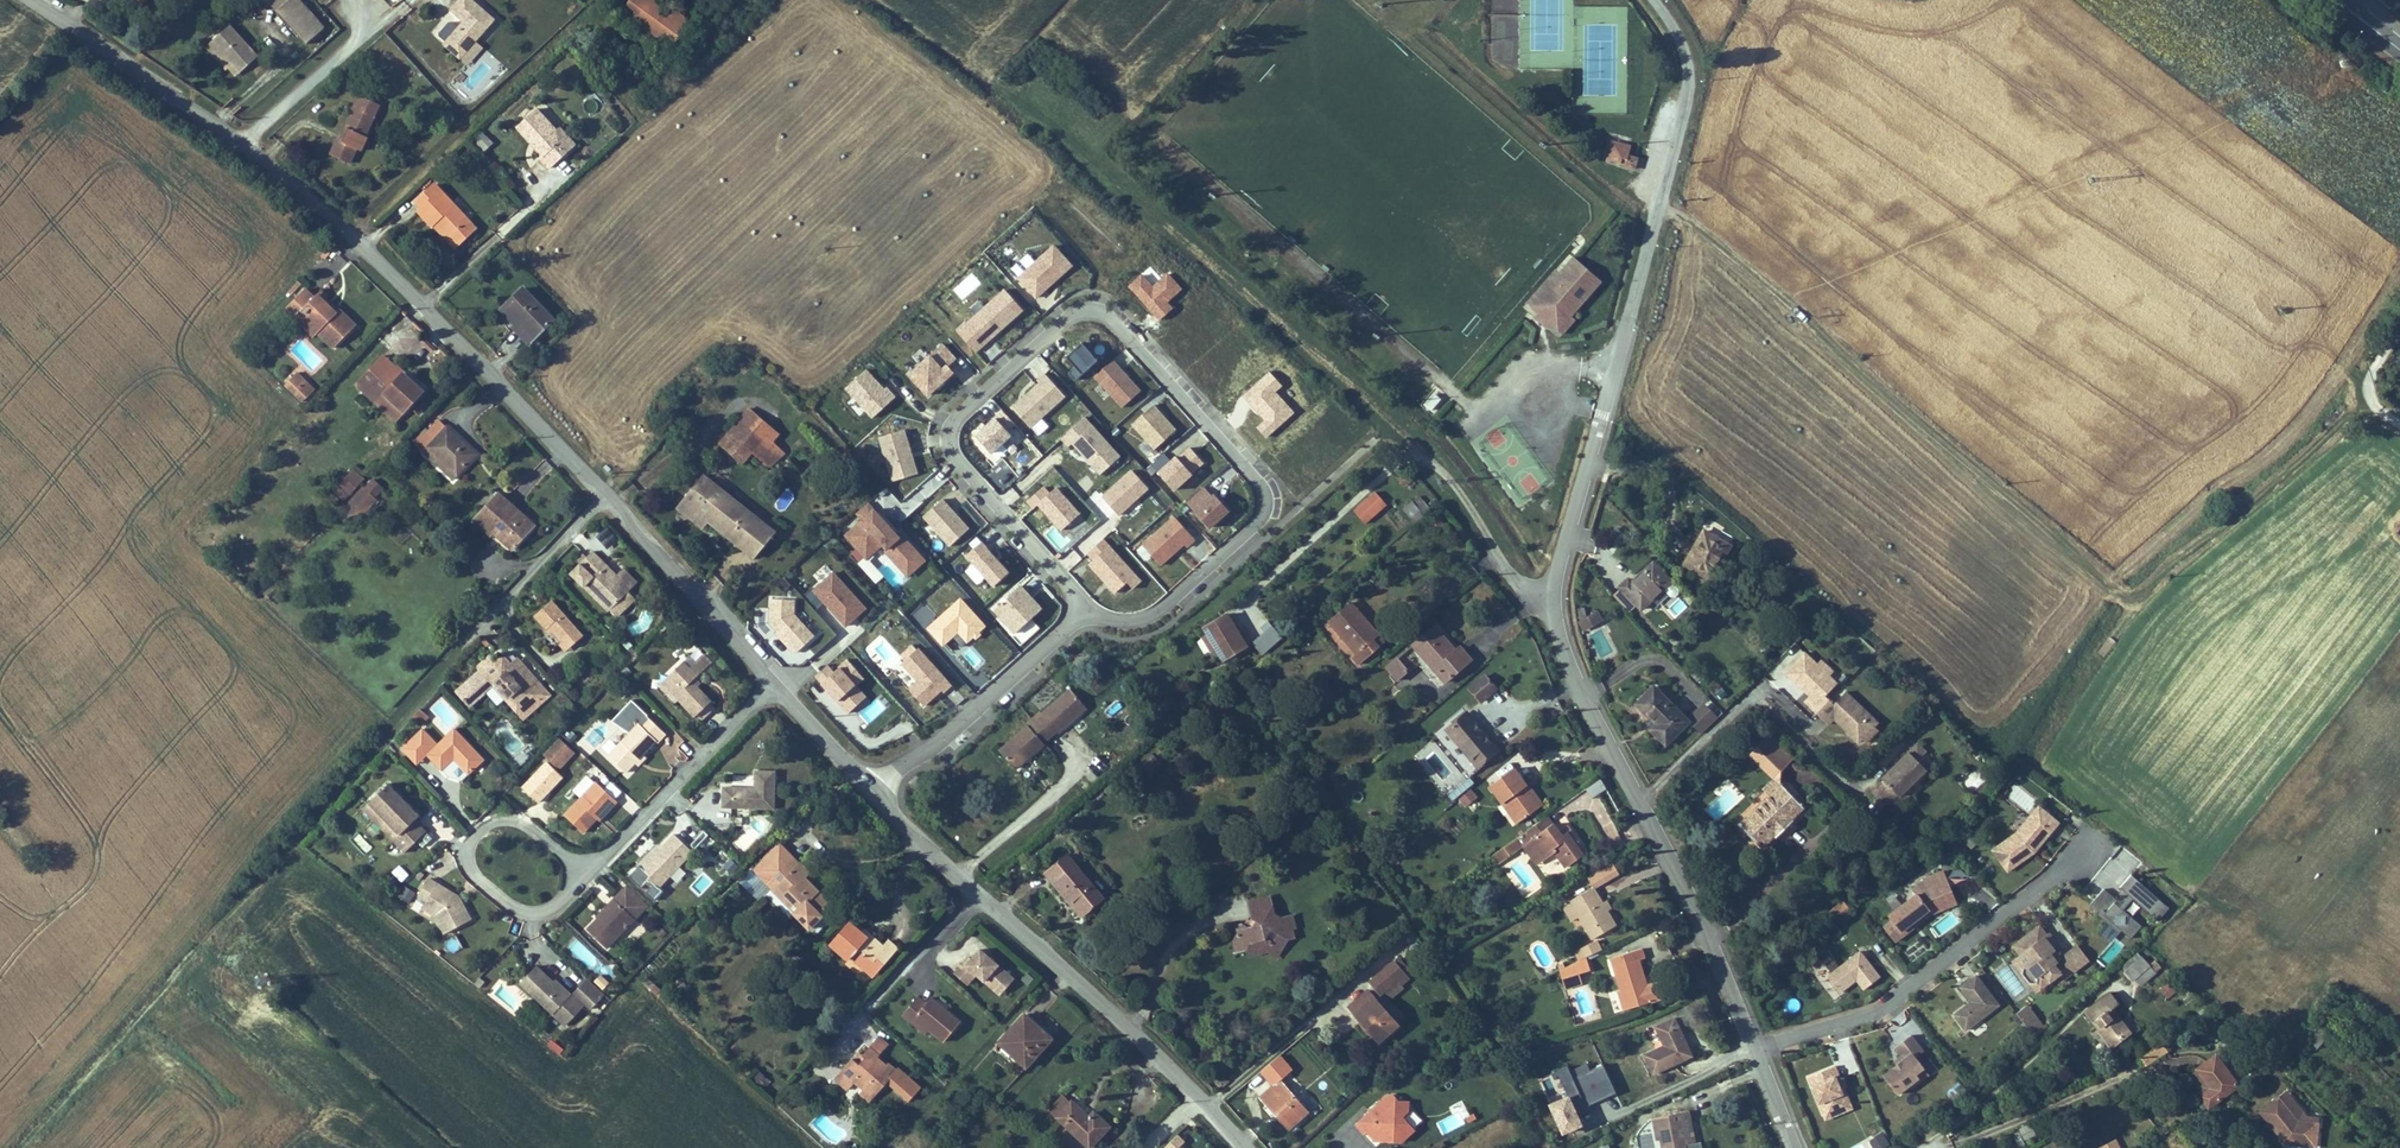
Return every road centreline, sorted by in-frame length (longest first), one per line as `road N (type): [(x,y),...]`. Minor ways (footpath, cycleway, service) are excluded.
road 1 (track): [(1662,205),(1696,218),(2122,586),(2149,576),(2370,382)]
road 2 (residential): [(1756,1045),(1682,876),(1559,641),(1552,584),(1662,205)]
road 3 (unclassified): [(26,0),(242,143),(363,235),(605,488)]
road 4 (track): [(14,1147),(471,630)]
road 5 (track): [(993,78),(1151,207),(1418,447)]
road 6 (unclassified): [(880,784),(902,829),(1202,1094),(1248,1147)]
road 7 (residential): [(1089,609),(1127,623),(1152,615),(1259,521),(1267,493),(1105,316),(1077,316)]
road 8 (residential): [(1077,316),(956,418),(952,442),(968,477),(1089,609)]
road 9 (residential): [(1756,1045),(1890,1005),(2082,842)]
road 10 (residential): [(571,866),(520,822),(484,824),(471,846),(479,882),(512,906),(547,911),(570,882)]
road 11 (residential): [(1089,609),(880,784)]
road 12 (residential): [(771,686),(614,847),(571,866)]
road 13 (unclassified): [(605,488),(642,542),(671,563),(771,686)]
road 14 (residential): [(1657,0),(1690,43),(1697,81),(1662,205)]
road 15 (residential): [(471,630),(605,488)]
road 16 (unclassified): [(771,686),(847,766),(880,784)]
road 17 (track): [(2399,321),(2367,360),(2378,402),(2399,418)]

